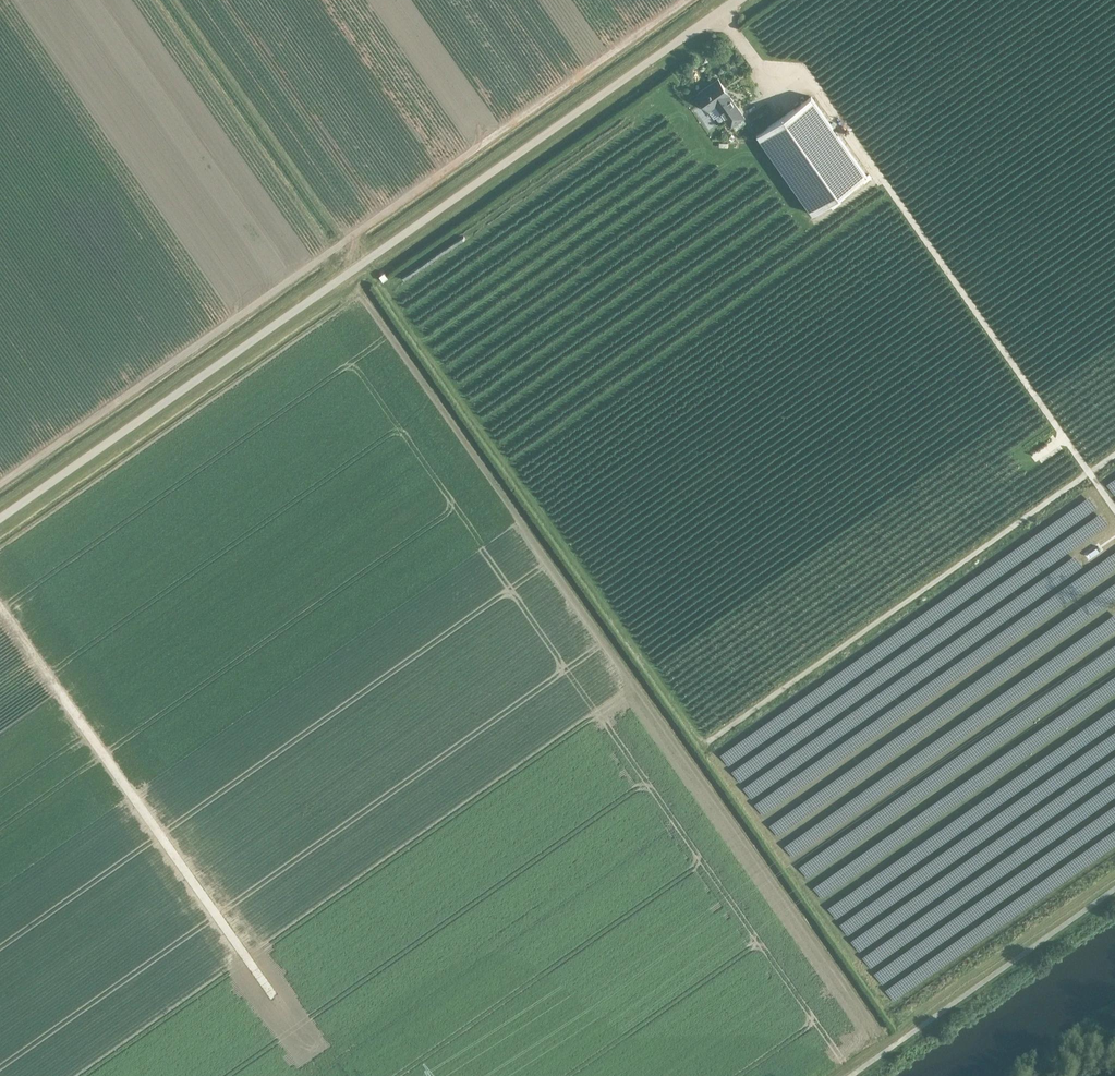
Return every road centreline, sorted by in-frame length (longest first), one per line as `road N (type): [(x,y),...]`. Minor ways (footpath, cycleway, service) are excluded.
road 1 (unclassified): [(740,0),(0,520)]
road 2 (track): [(277,1001),(0,609)]

